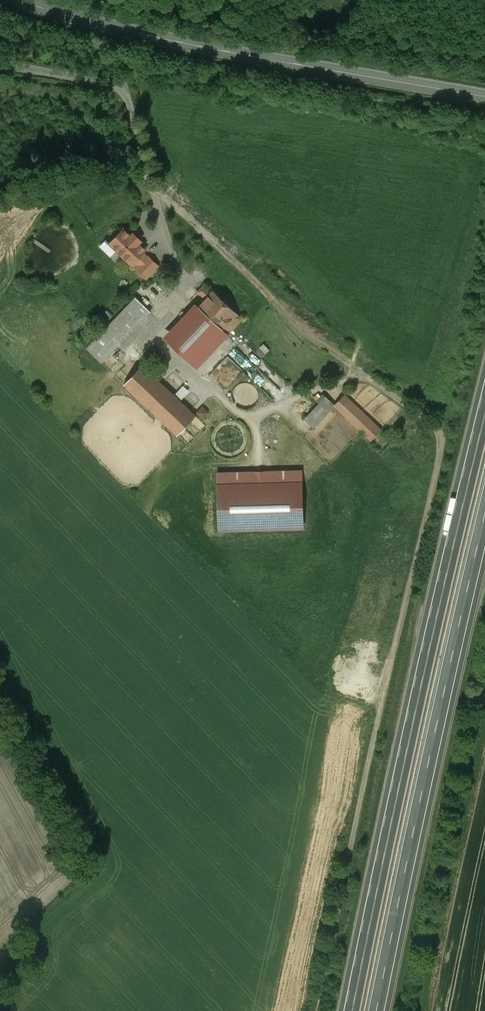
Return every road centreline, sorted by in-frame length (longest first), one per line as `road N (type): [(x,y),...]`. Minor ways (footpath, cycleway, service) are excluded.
road 1 (motorway): [(484,417),(352,1010)]
road 2 (motorway): [(378,1010),(484,520)]
road 3 (tertiary): [(20,0),(163,38),(484,94)]

